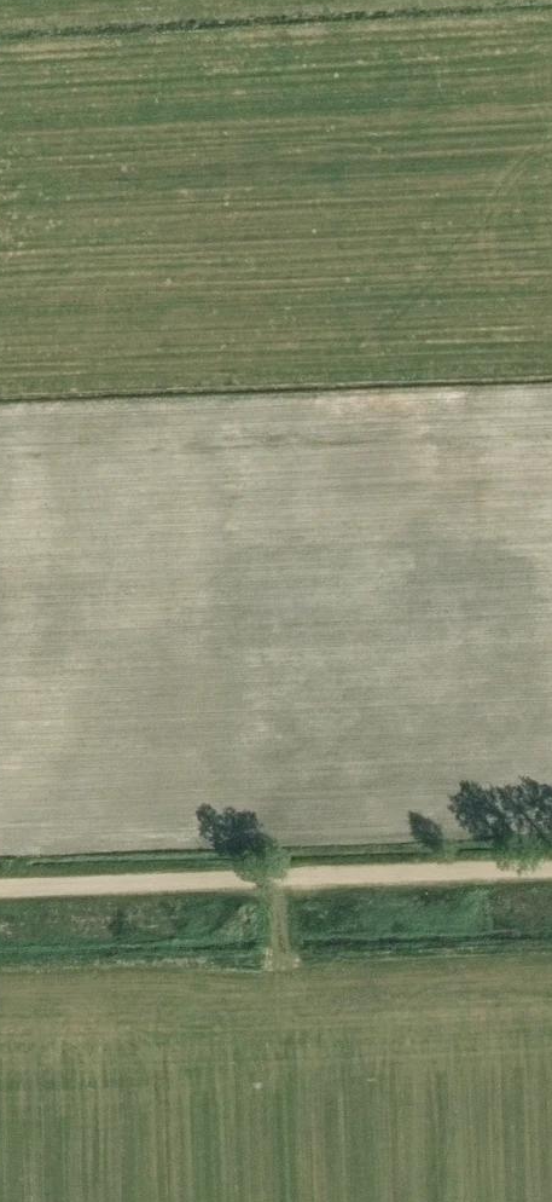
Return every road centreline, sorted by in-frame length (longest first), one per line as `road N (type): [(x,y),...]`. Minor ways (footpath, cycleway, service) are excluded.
road 1 (track): [(0,889),(551,871)]

